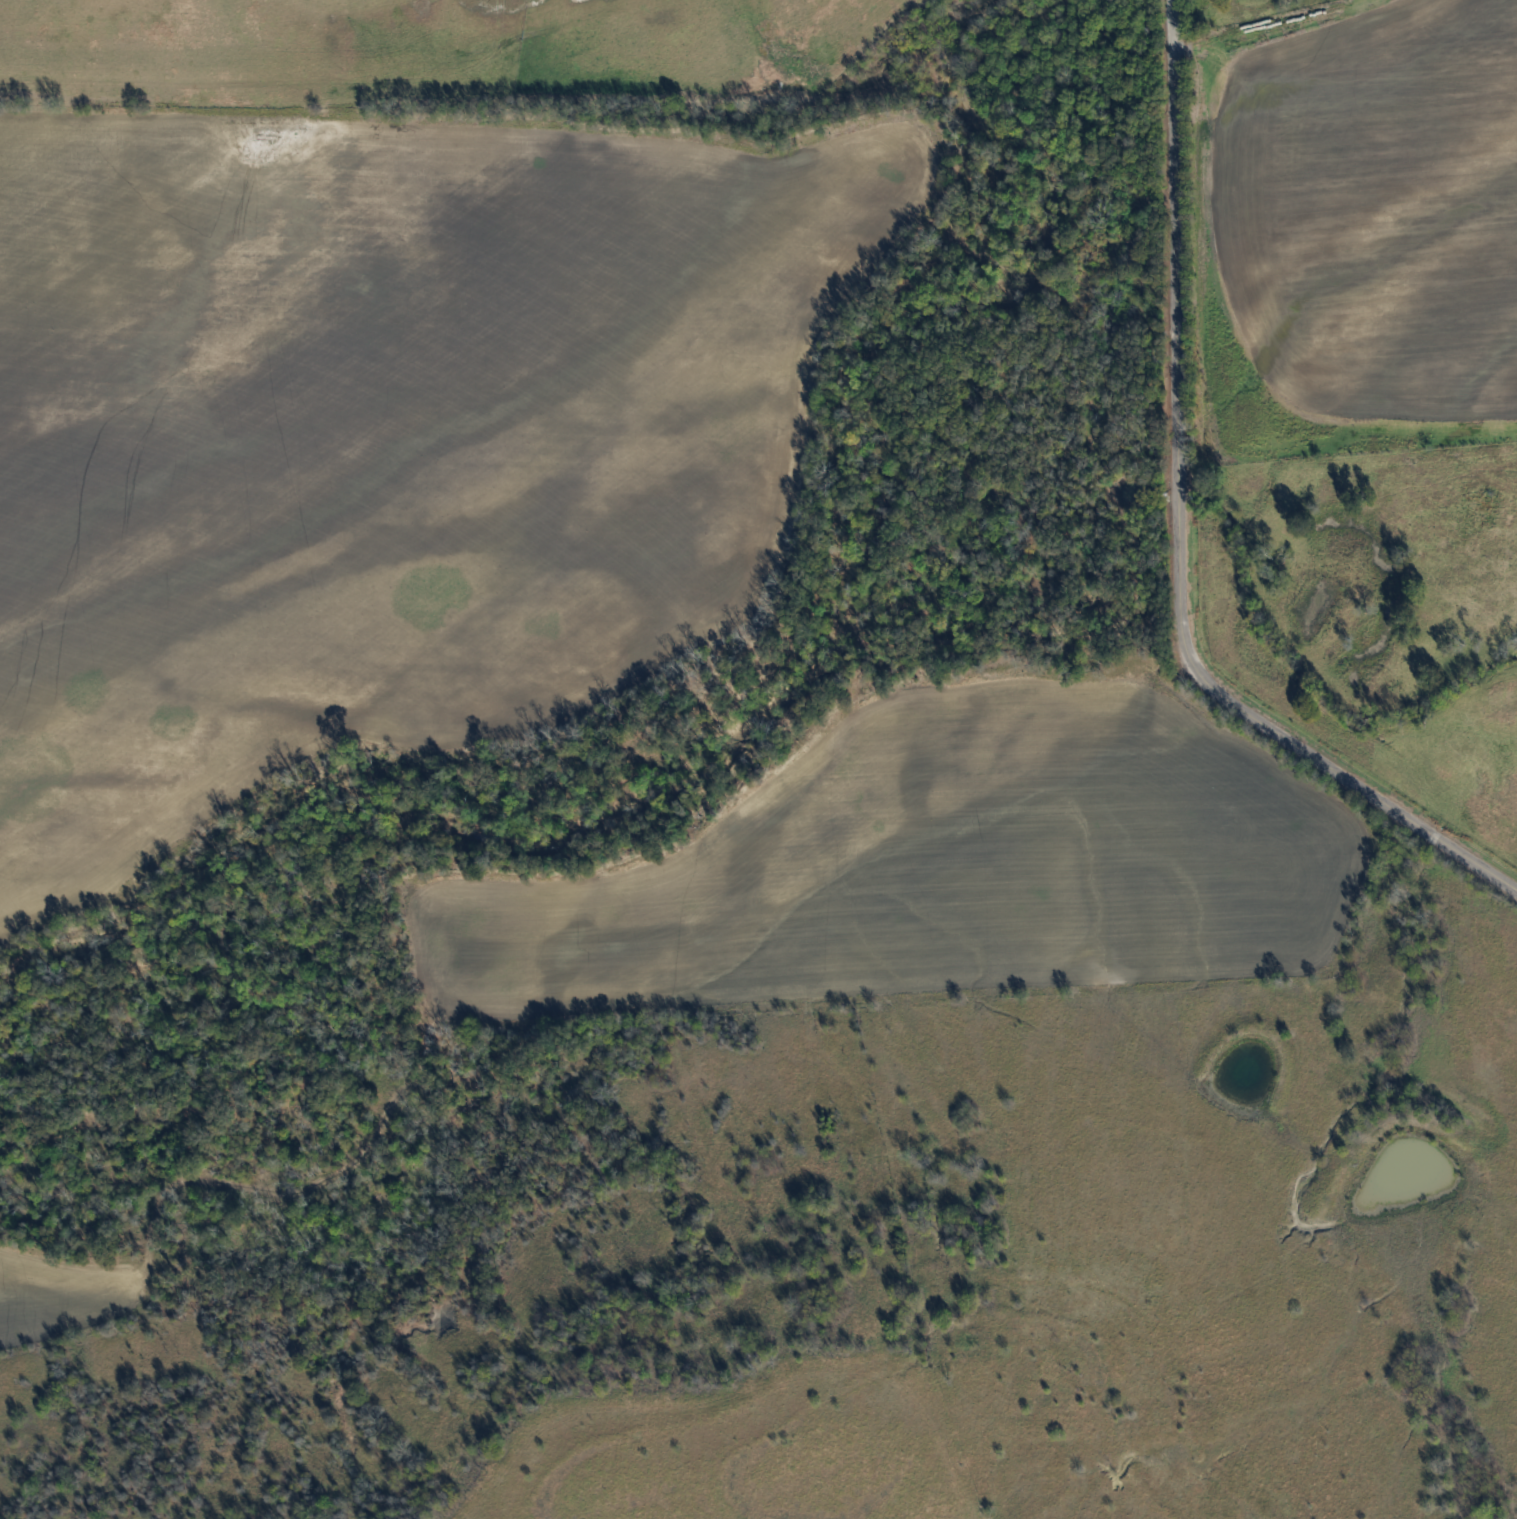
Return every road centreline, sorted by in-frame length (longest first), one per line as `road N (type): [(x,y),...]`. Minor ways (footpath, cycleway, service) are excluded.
road 1 (residential): [(1516,896),(1223,695),(1195,662),(1187,600),(1180,0)]

